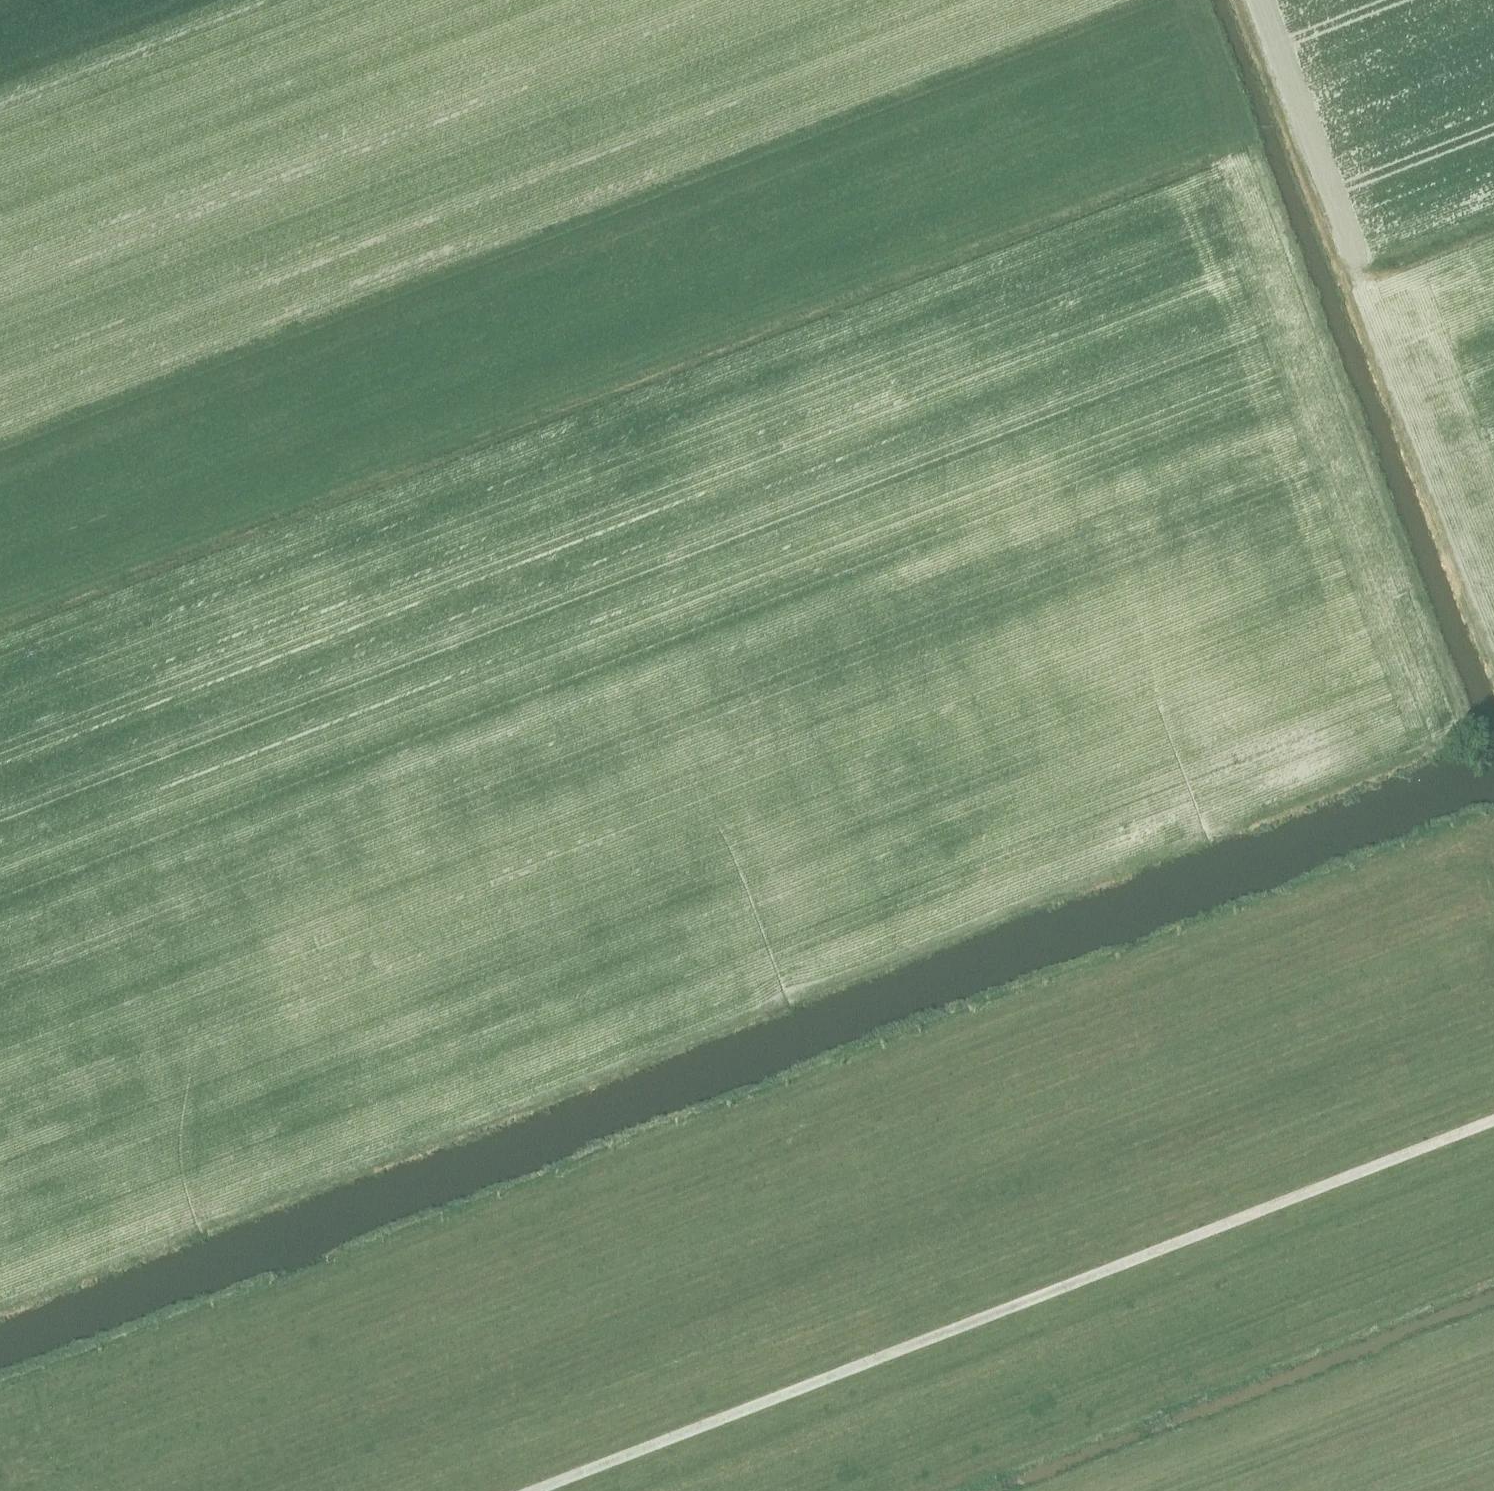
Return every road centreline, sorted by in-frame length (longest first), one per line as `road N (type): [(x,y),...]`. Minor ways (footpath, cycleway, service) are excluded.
road 1 (track): [(534,1490),(1493,1124)]

